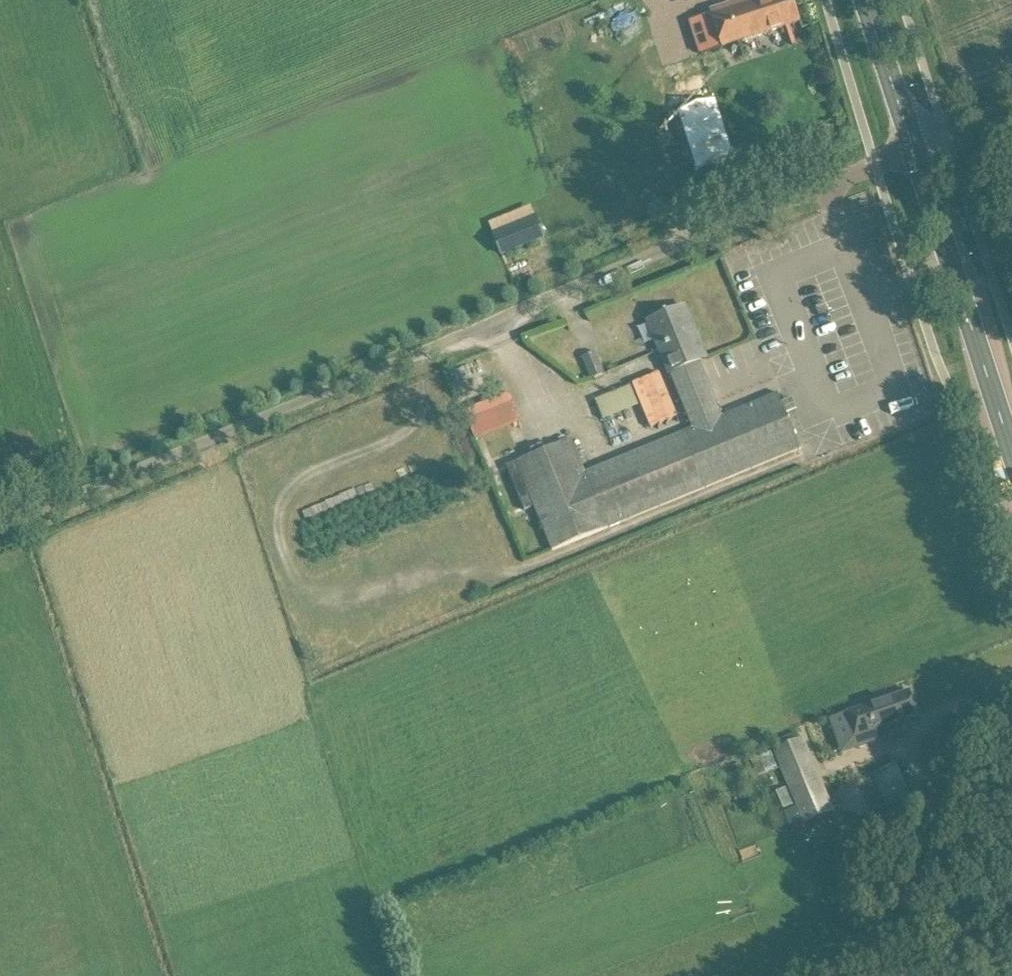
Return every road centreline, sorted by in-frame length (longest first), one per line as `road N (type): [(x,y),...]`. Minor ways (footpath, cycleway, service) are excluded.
road 1 (unclassified): [(0,530),(914,150)]
road 2 (secondary): [(1011,450),(914,150)]
road 3 (secondary): [(914,150),(866,0)]

